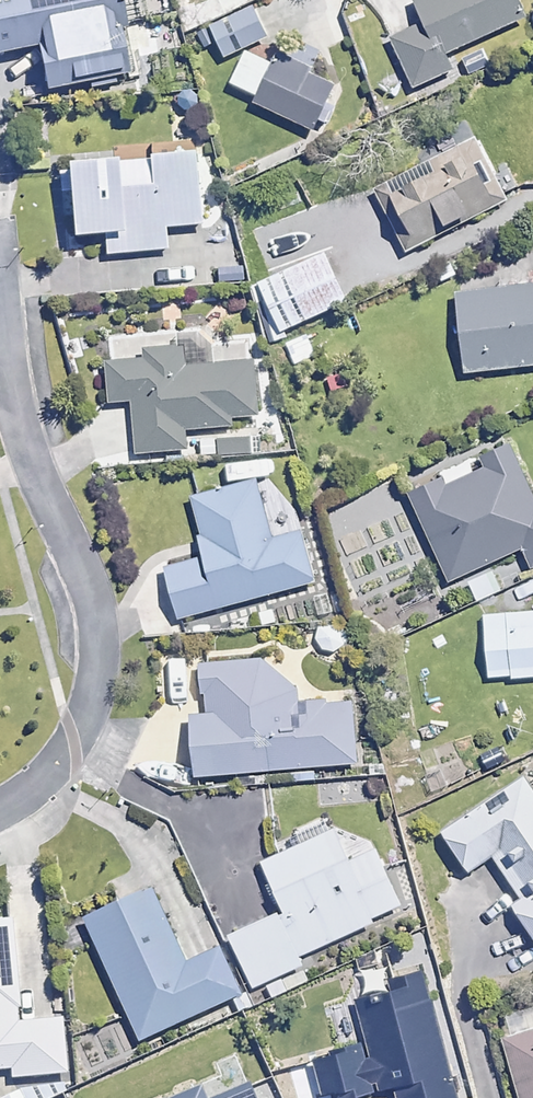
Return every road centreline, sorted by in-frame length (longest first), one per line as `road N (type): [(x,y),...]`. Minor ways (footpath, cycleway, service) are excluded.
road 1 (residential): [(0,324),(32,462),(97,617),(99,668),(72,750),(0,808)]

